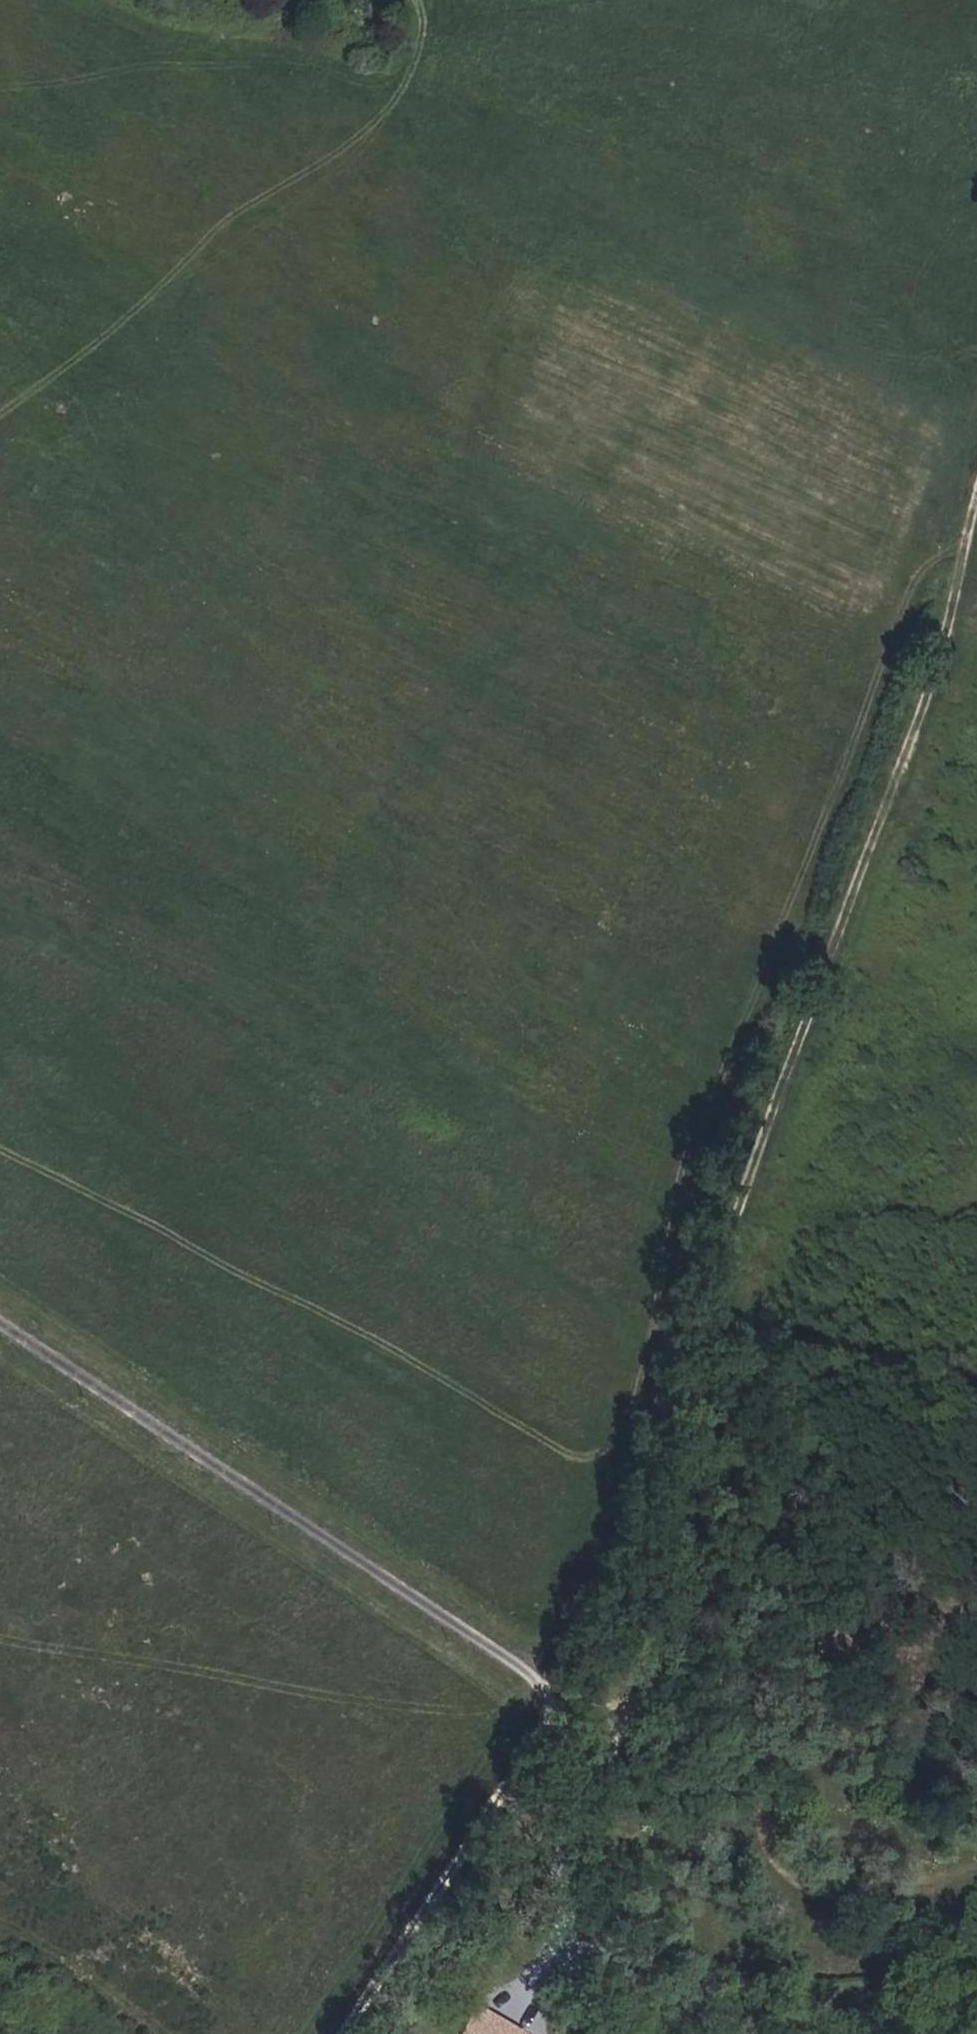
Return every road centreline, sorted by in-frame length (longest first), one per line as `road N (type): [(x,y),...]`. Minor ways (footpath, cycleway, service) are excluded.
road 1 (track): [(976,513),(935,691),(720,1282),(700,1392),(702,1506),(680,1653),(662,1686),(619,1707),(566,1707),(541,1716)]
road 2 (unclassified): [(345,2033),(541,1716)]

